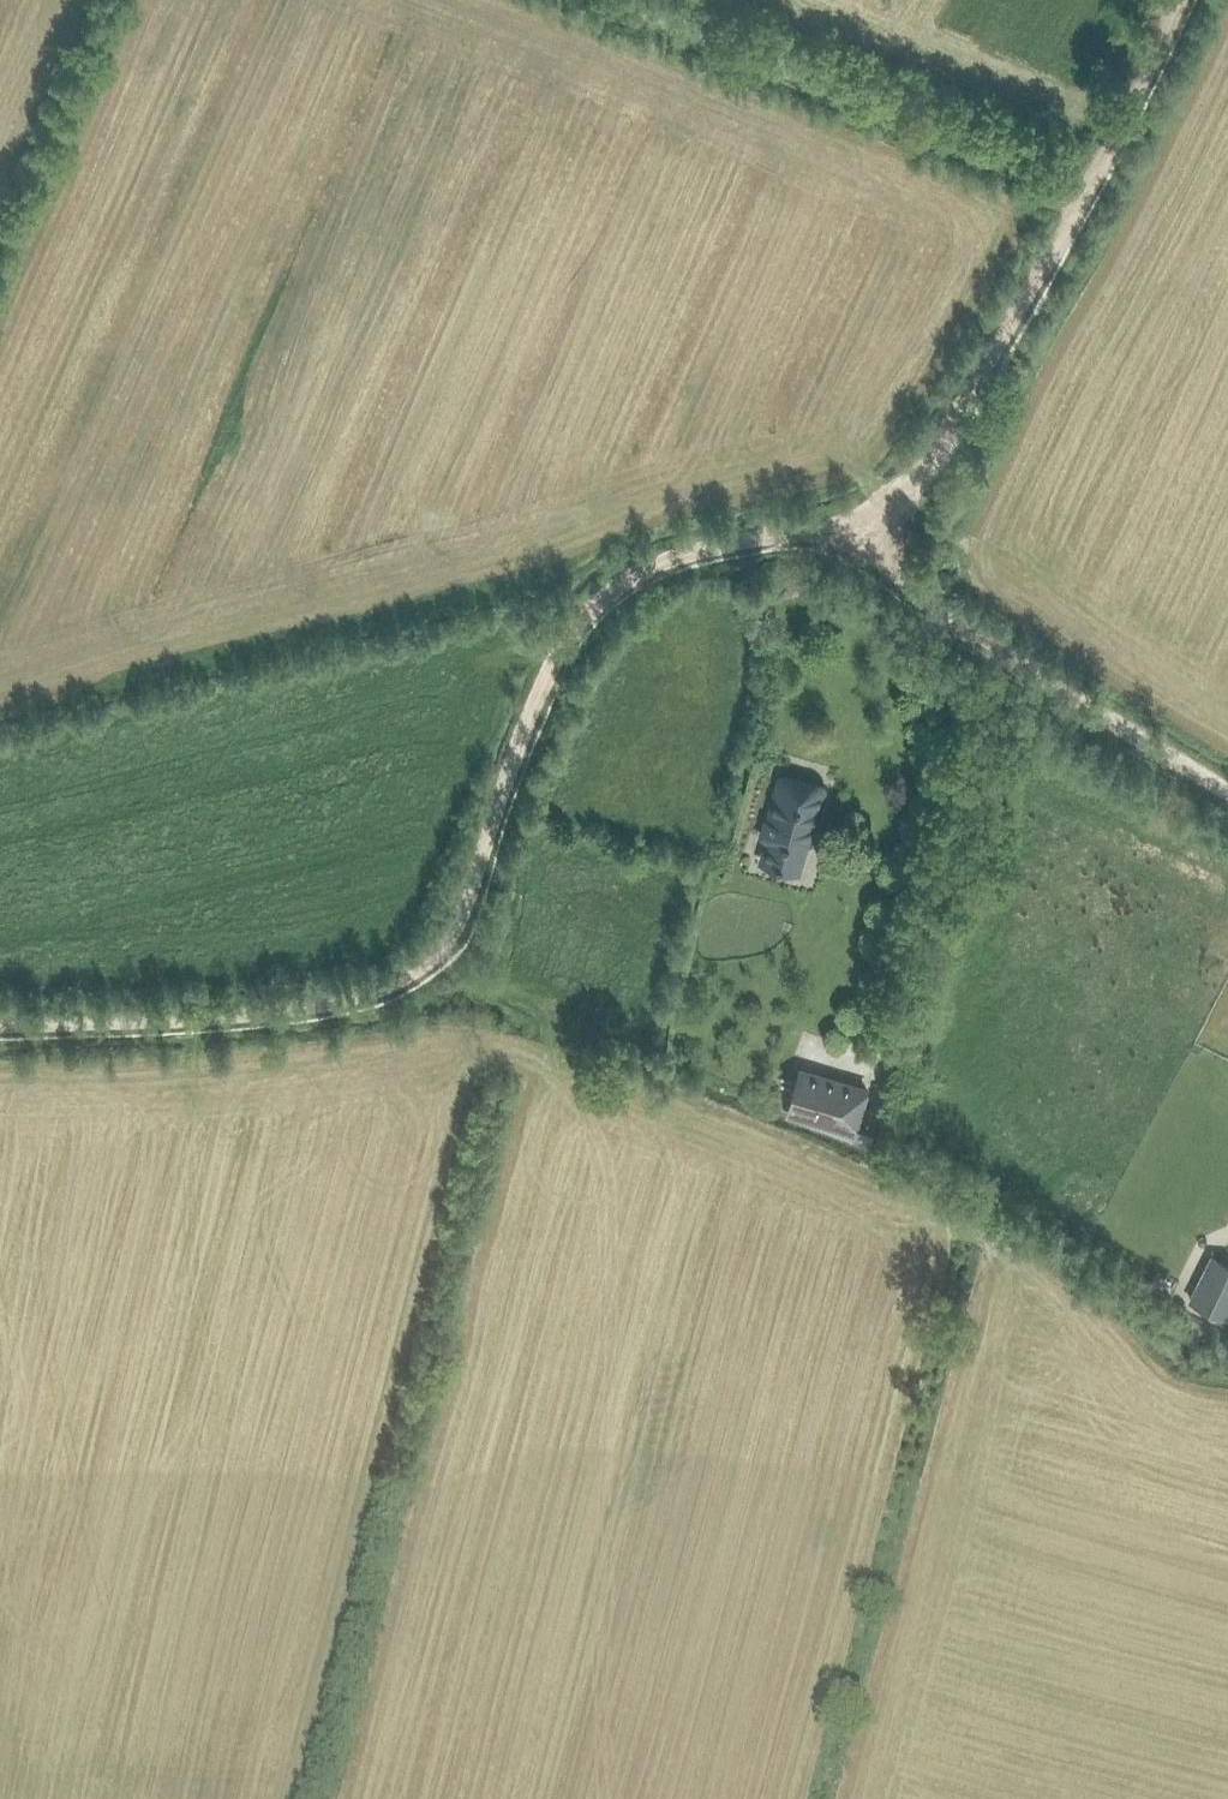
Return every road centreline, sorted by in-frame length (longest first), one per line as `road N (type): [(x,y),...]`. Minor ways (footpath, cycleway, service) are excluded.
road 1 (track): [(0,1025),(361,1010),(448,950),(554,656),(596,604),(664,563),(834,528)]
road 2 (track): [(1083,189),(602,0)]
road 3 (track): [(1227,791),(1006,657),(834,528)]
road 4 (track): [(834,528),(915,473),(1083,189)]
road 5 (track): [(1083,189),(1181,0)]

